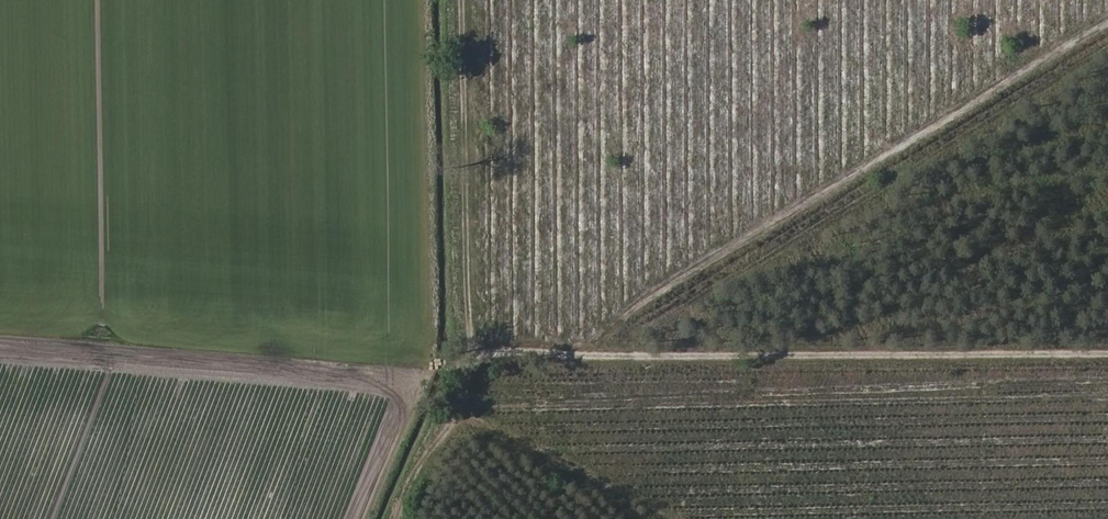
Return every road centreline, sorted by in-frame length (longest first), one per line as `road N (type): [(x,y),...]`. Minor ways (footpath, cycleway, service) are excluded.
road 1 (track): [(1107,354),(452,360),(0,324)]
road 2 (track): [(1107,17),(527,360)]
road 3 (track): [(482,360),(472,0)]

